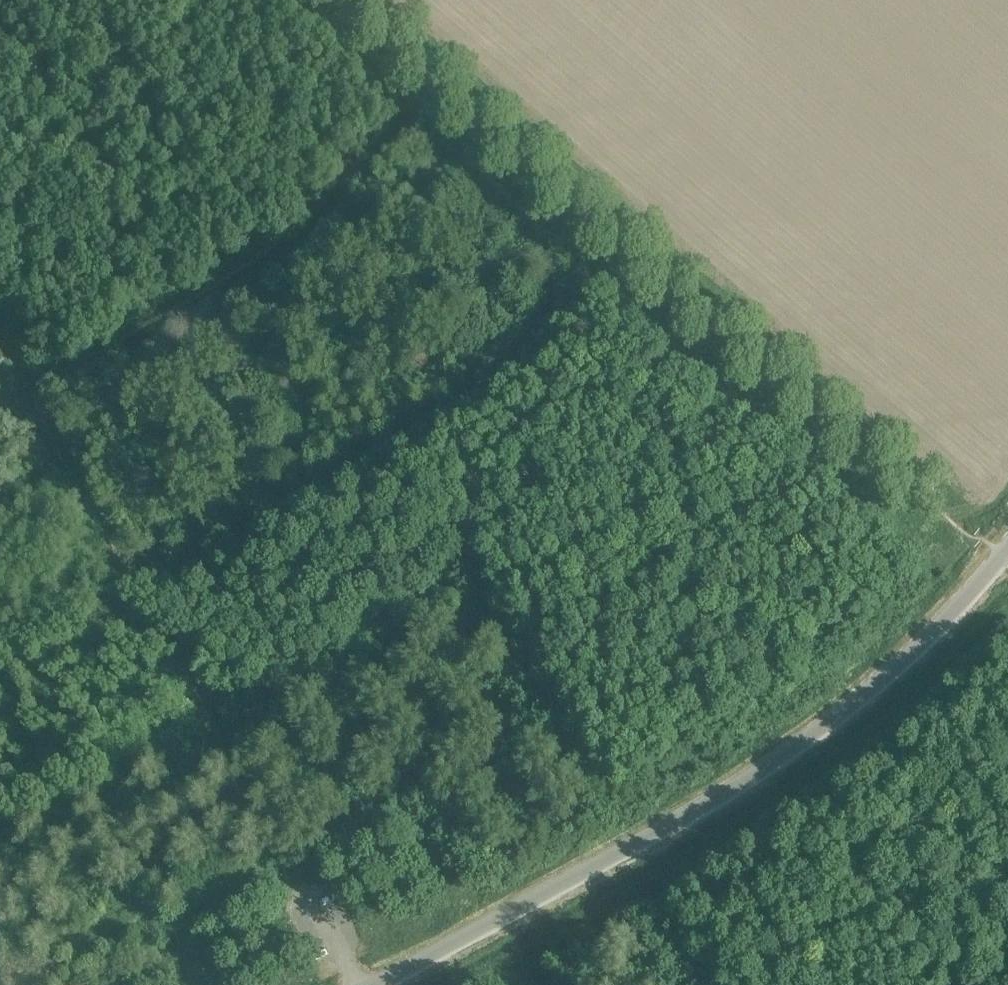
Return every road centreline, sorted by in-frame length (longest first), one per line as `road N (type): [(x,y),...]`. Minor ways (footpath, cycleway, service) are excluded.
road 1 (tertiary): [(381,984),(804,743),(962,601),(1007,541)]

